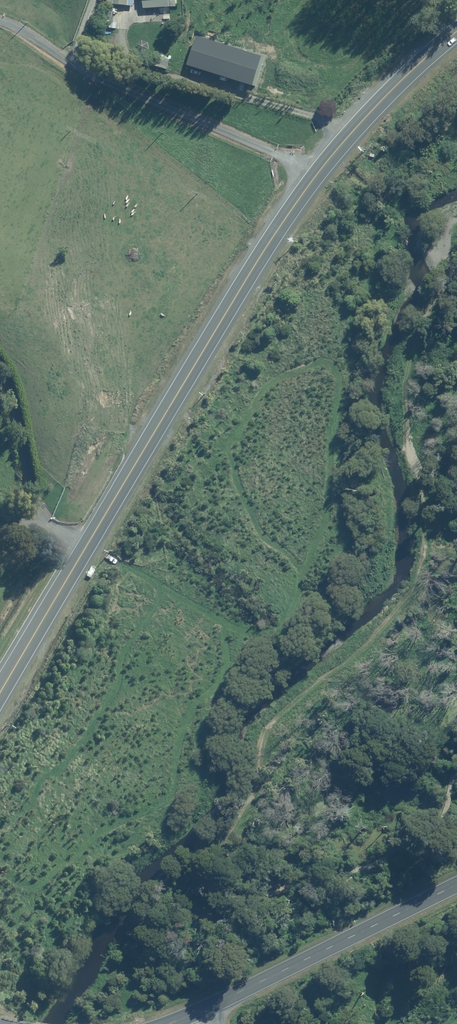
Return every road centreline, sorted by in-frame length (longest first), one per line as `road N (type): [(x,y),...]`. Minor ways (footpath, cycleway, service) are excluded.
road 1 (secondary): [(0,694),(272,238),(393,88)]
road 2 (tertiary): [(169,1023),(456,885)]

